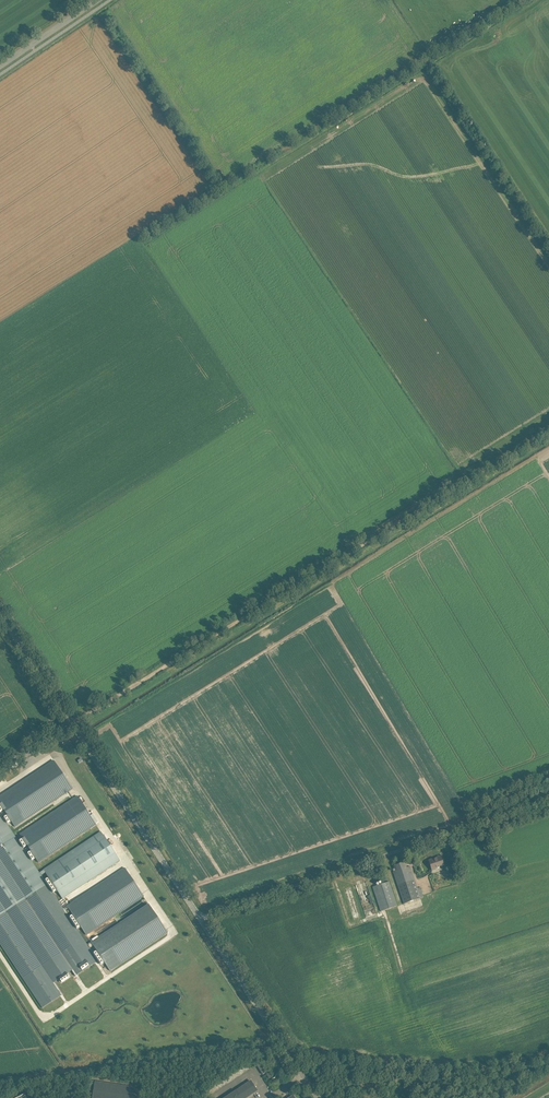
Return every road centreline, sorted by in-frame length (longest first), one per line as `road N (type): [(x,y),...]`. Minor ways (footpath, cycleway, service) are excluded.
road 1 (track): [(0,768),(548,428)]
road 2 (unclassified): [(199,917),(548,798)]
road 3 (tertiary): [(199,917),(0,613)]
road 4 (tertiary): [(319,1097),(199,917)]

